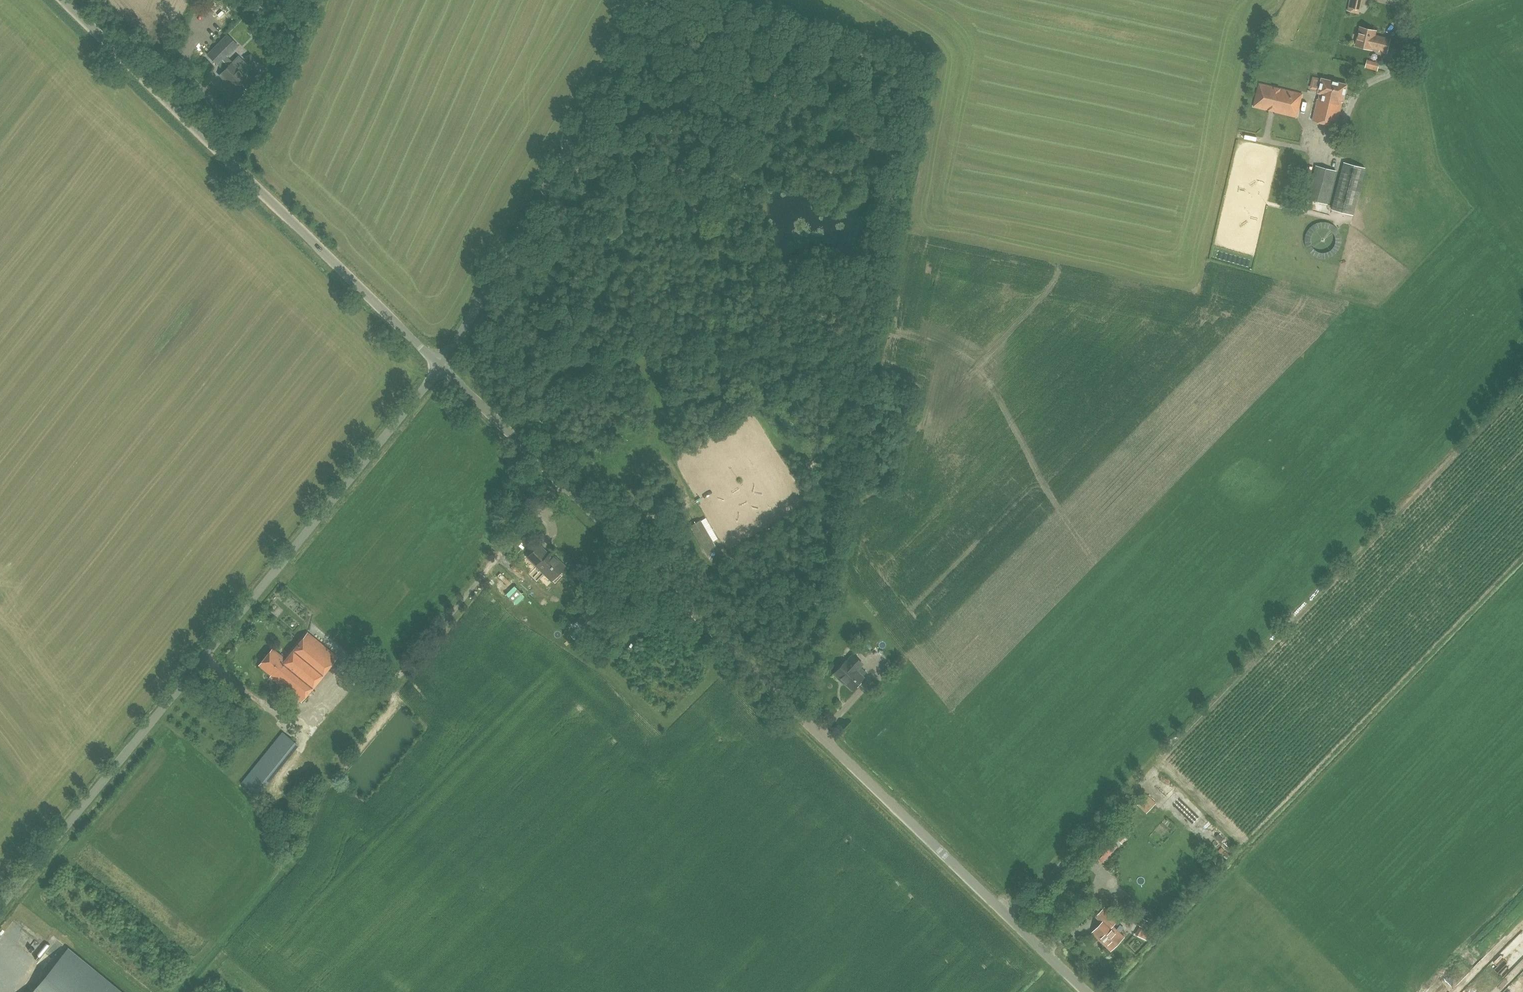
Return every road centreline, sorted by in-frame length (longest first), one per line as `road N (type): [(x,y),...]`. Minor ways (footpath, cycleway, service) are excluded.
road 1 (unclassified): [(1087,991),(440,364)]
road 2 (unclassified): [(0,905),(440,364)]
road 3 (unclassified): [(440,364),(64,0)]
road 4 (unclassified): [(440,364),(652,0)]
road 5 (unclassified): [(1341,126),(1360,89),(1397,67),(1394,0)]

